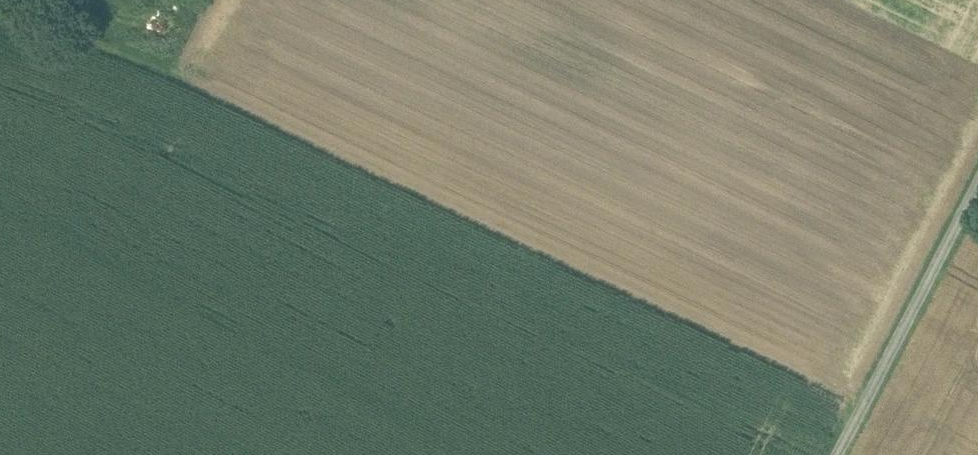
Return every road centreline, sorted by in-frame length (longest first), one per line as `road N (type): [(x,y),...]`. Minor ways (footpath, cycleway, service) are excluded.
road 1 (unclassified): [(852,454),(977,197)]

